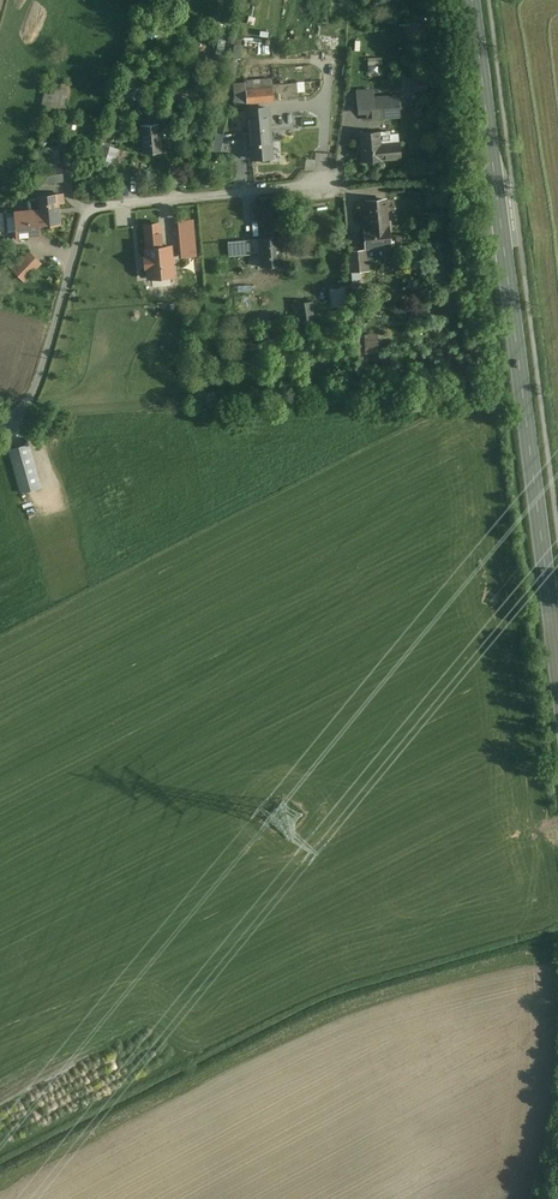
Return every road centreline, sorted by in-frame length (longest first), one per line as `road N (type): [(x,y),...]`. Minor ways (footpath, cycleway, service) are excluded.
road 1 (track): [(0,1157),(317,998),(557,937)]
road 2 (primary): [(472,0),(547,585)]
road 3 (unclassified): [(0,418),(22,400),(75,230),(92,205),(337,184)]

